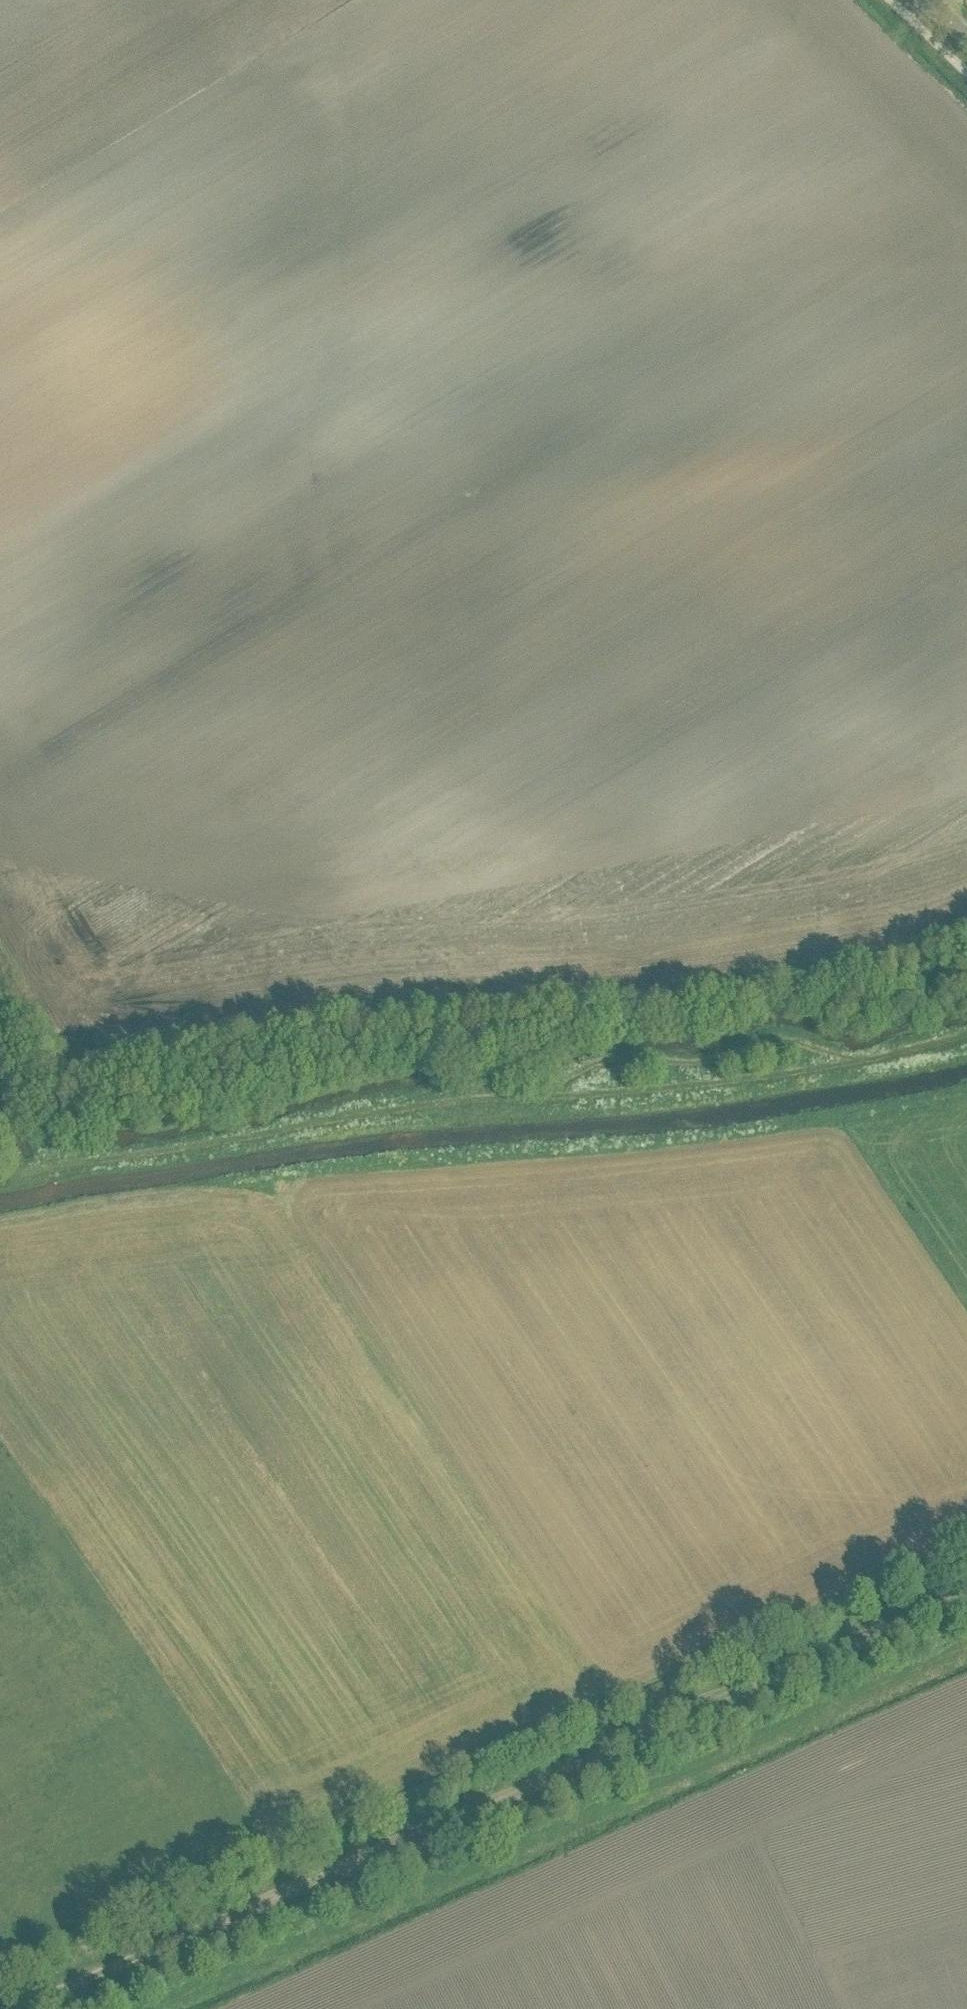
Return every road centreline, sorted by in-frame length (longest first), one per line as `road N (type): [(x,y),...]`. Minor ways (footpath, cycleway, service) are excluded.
road 1 (track): [(20,2008),(966,1596)]

